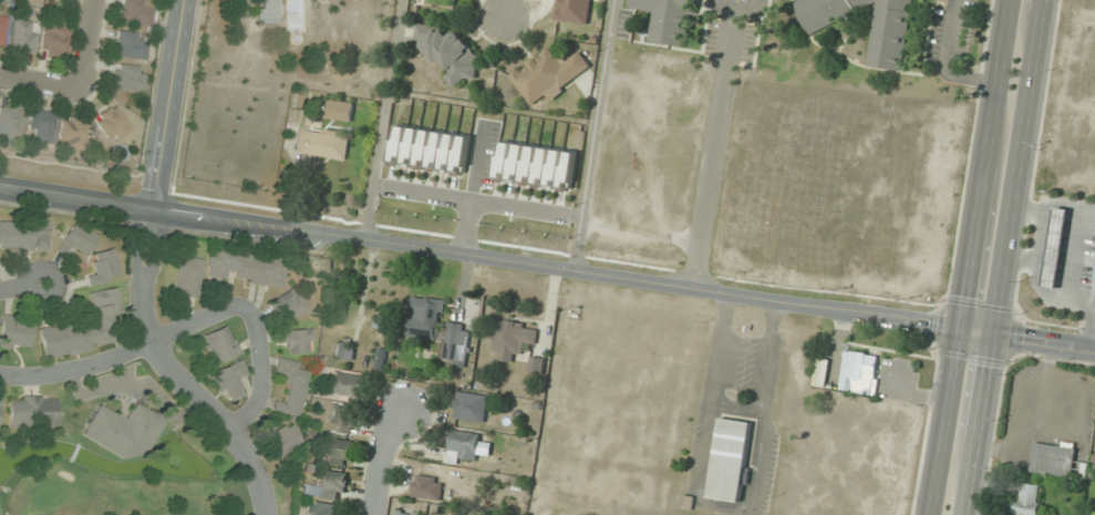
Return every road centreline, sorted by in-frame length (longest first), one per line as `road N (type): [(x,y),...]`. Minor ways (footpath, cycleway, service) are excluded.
road 1 (secondary): [(1094,350),(0,186)]
road 2 (secondary): [(1009,0),(925,514)]
road 3 (secondary): [(959,514),(1042,0)]
road 4 (residential): [(267,514),(254,462),(155,341),(145,303),(152,208)]
road 5 (residential): [(737,0),(696,287)]
road 6 (residential): [(155,341),(215,312),(238,307),(251,313),(267,358),(266,394),(234,433)]
road 7 (tertiary): [(152,208),(184,0)]
road 8 (residential): [(0,375),(103,364),(155,341)]

